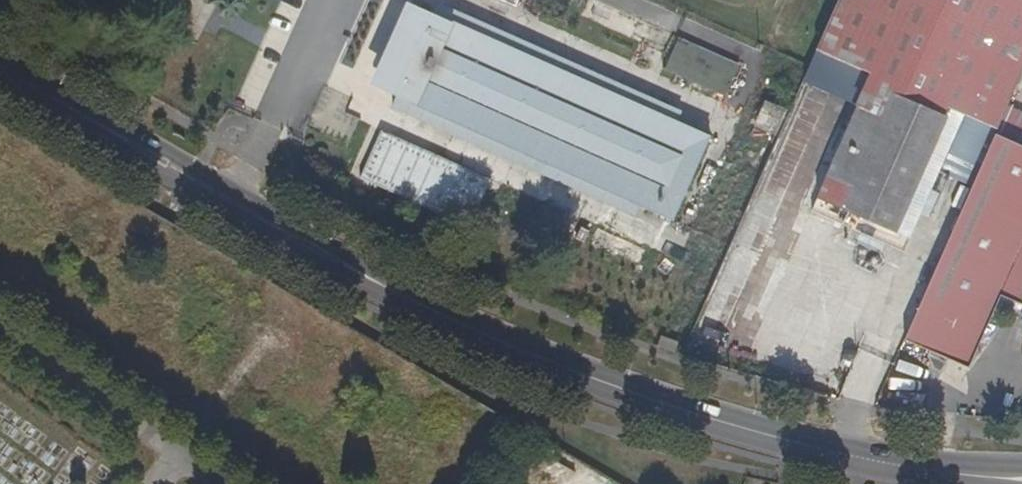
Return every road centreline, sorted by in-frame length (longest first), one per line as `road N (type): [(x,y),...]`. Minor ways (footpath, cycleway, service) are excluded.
road 1 (secondary): [(958,473),(755,431),(549,361),(428,307),(0,66)]

